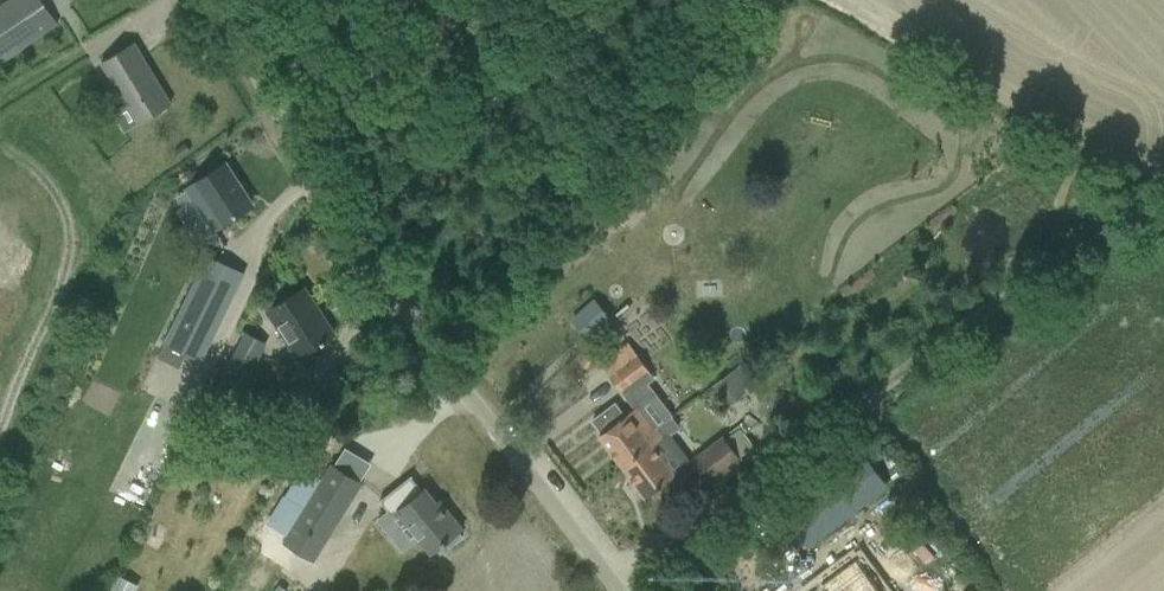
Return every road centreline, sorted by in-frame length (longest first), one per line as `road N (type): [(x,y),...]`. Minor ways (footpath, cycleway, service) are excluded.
road 1 (unclassified): [(617,590),(455,378),(213,0)]
road 2 (track): [(1163,198),(1128,185),(606,577)]

